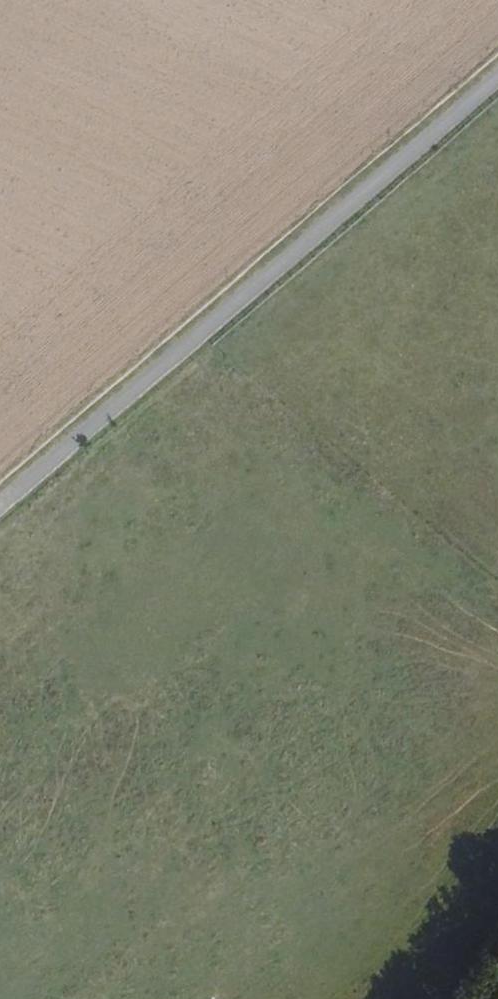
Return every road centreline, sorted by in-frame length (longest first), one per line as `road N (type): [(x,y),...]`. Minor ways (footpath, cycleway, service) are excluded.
road 1 (tertiary): [(497,78),(0,507)]

